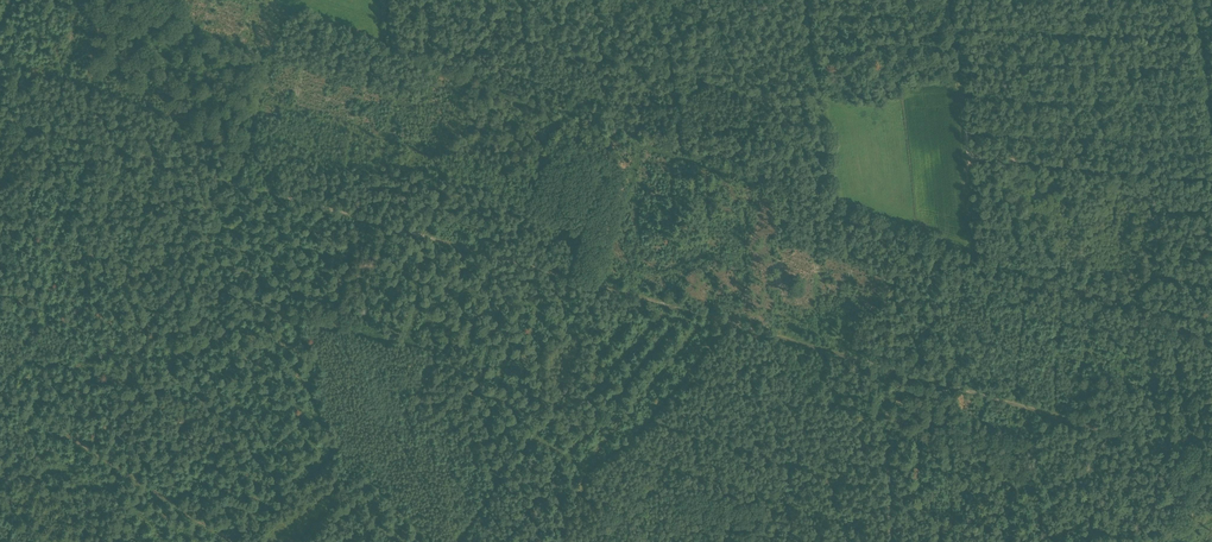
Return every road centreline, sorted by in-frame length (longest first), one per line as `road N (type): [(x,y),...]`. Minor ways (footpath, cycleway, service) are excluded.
road 1 (track): [(0,113),(883,369)]
road 2 (track): [(978,266),(385,48)]
road 3 (track): [(883,369),(1211,463)]
road 4 (track): [(234,541),(0,394)]
road 5 (track): [(1211,183),(965,162)]
road 6 (track): [(883,369),(888,541)]
road 7 (track): [(1188,0),(1211,168)]
road 8 (track): [(965,162),(947,0)]
road 9 (track): [(878,231),(883,369)]

